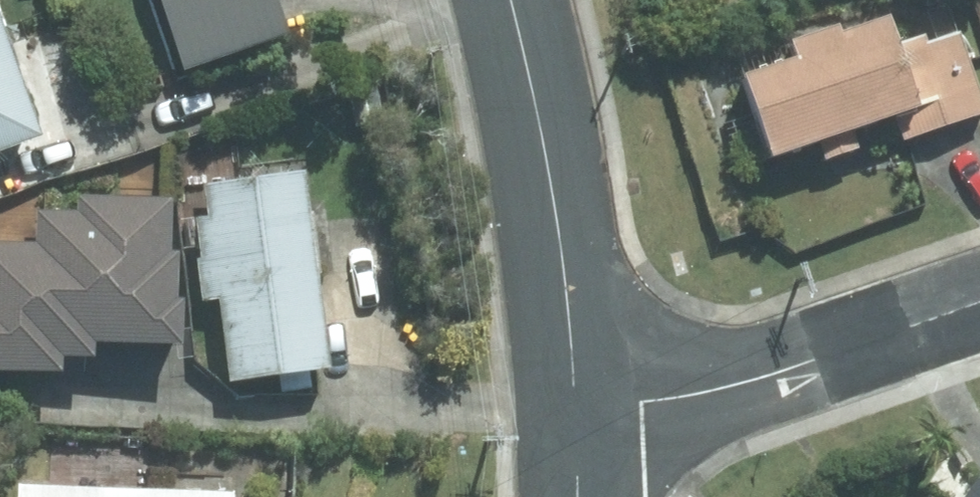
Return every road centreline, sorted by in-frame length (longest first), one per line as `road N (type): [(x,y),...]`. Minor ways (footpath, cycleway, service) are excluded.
road 1 (tertiary): [(594,422),(557,193),(506,0)]
road 2 (residential): [(979,304),(782,374),(594,422)]

